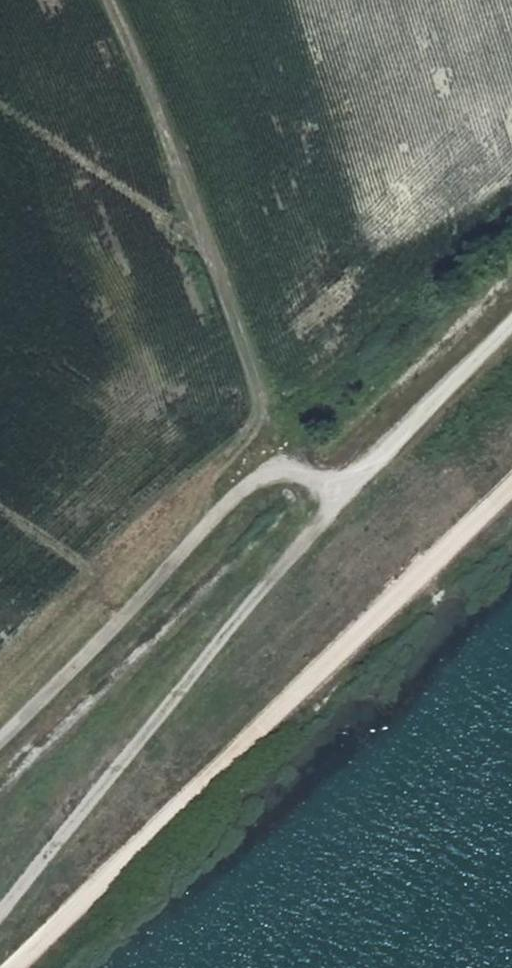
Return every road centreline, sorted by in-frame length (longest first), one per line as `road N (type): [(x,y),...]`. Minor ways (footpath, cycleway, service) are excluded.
road 1 (track): [(0,732),(278,458),(338,494),(511,322)]
road 2 (track): [(0,913),(338,494)]
road 3 (track): [(278,458),(108,0)]

